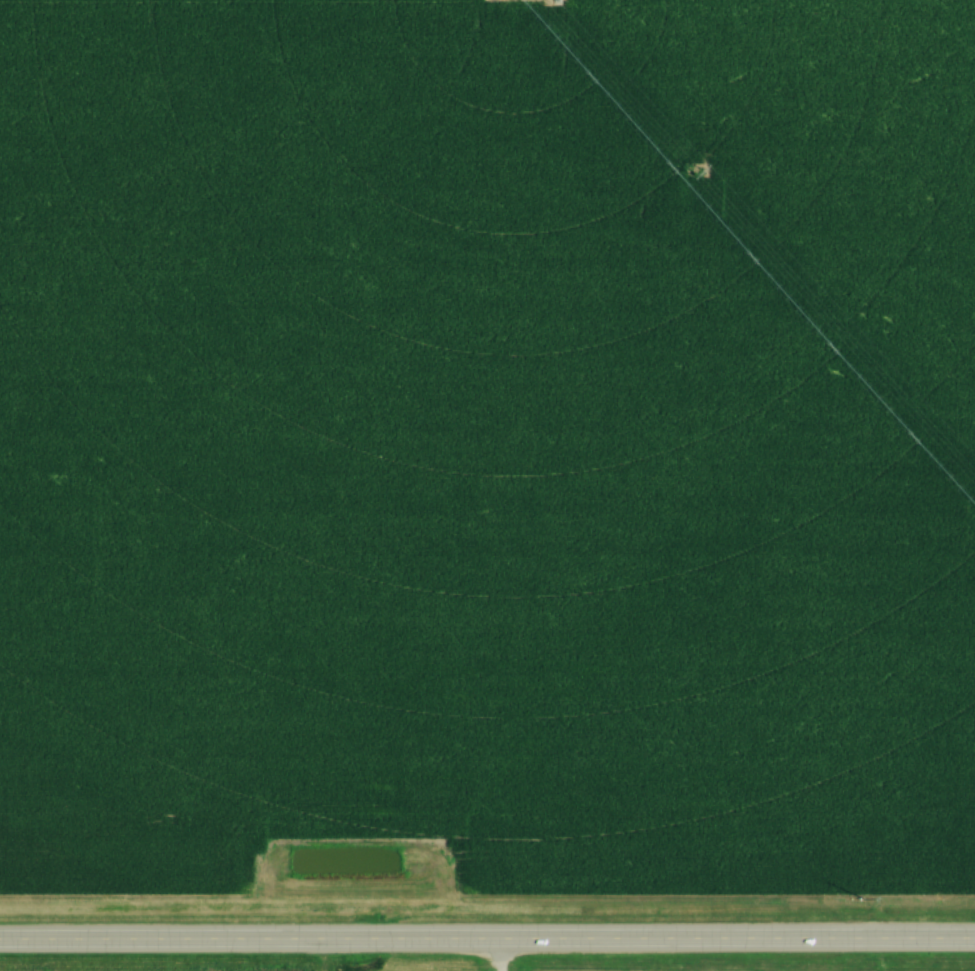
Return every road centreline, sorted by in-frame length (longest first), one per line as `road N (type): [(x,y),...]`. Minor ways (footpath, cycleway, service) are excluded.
road 1 (primary): [(974,942),(0,944)]

